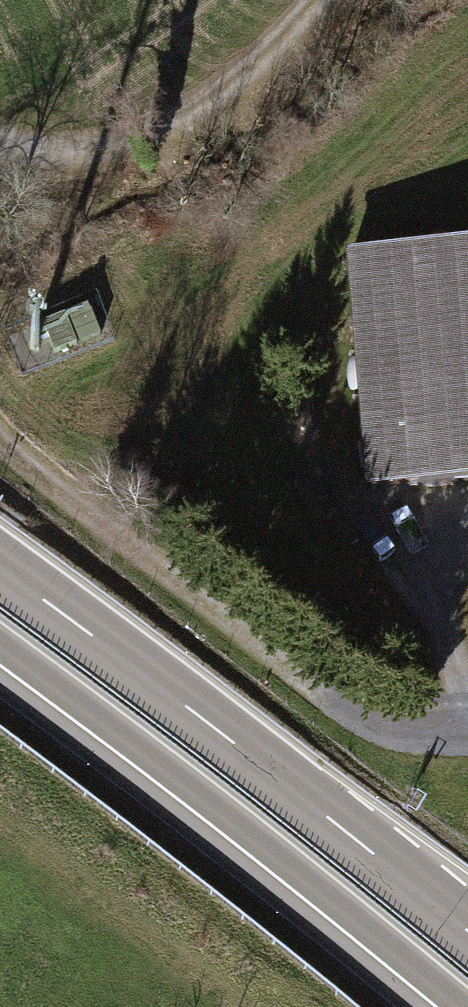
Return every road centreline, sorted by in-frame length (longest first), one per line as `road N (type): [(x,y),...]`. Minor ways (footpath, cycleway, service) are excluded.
road 1 (trunk): [(467,931),(0,567)]
road 2 (trunk): [(0,646),(461,1006)]
road 3 (track): [(0,431),(43,476),(346,717),(467,727)]
road 4 (track): [(315,0),(244,73),(182,116),(67,154),(0,145)]

